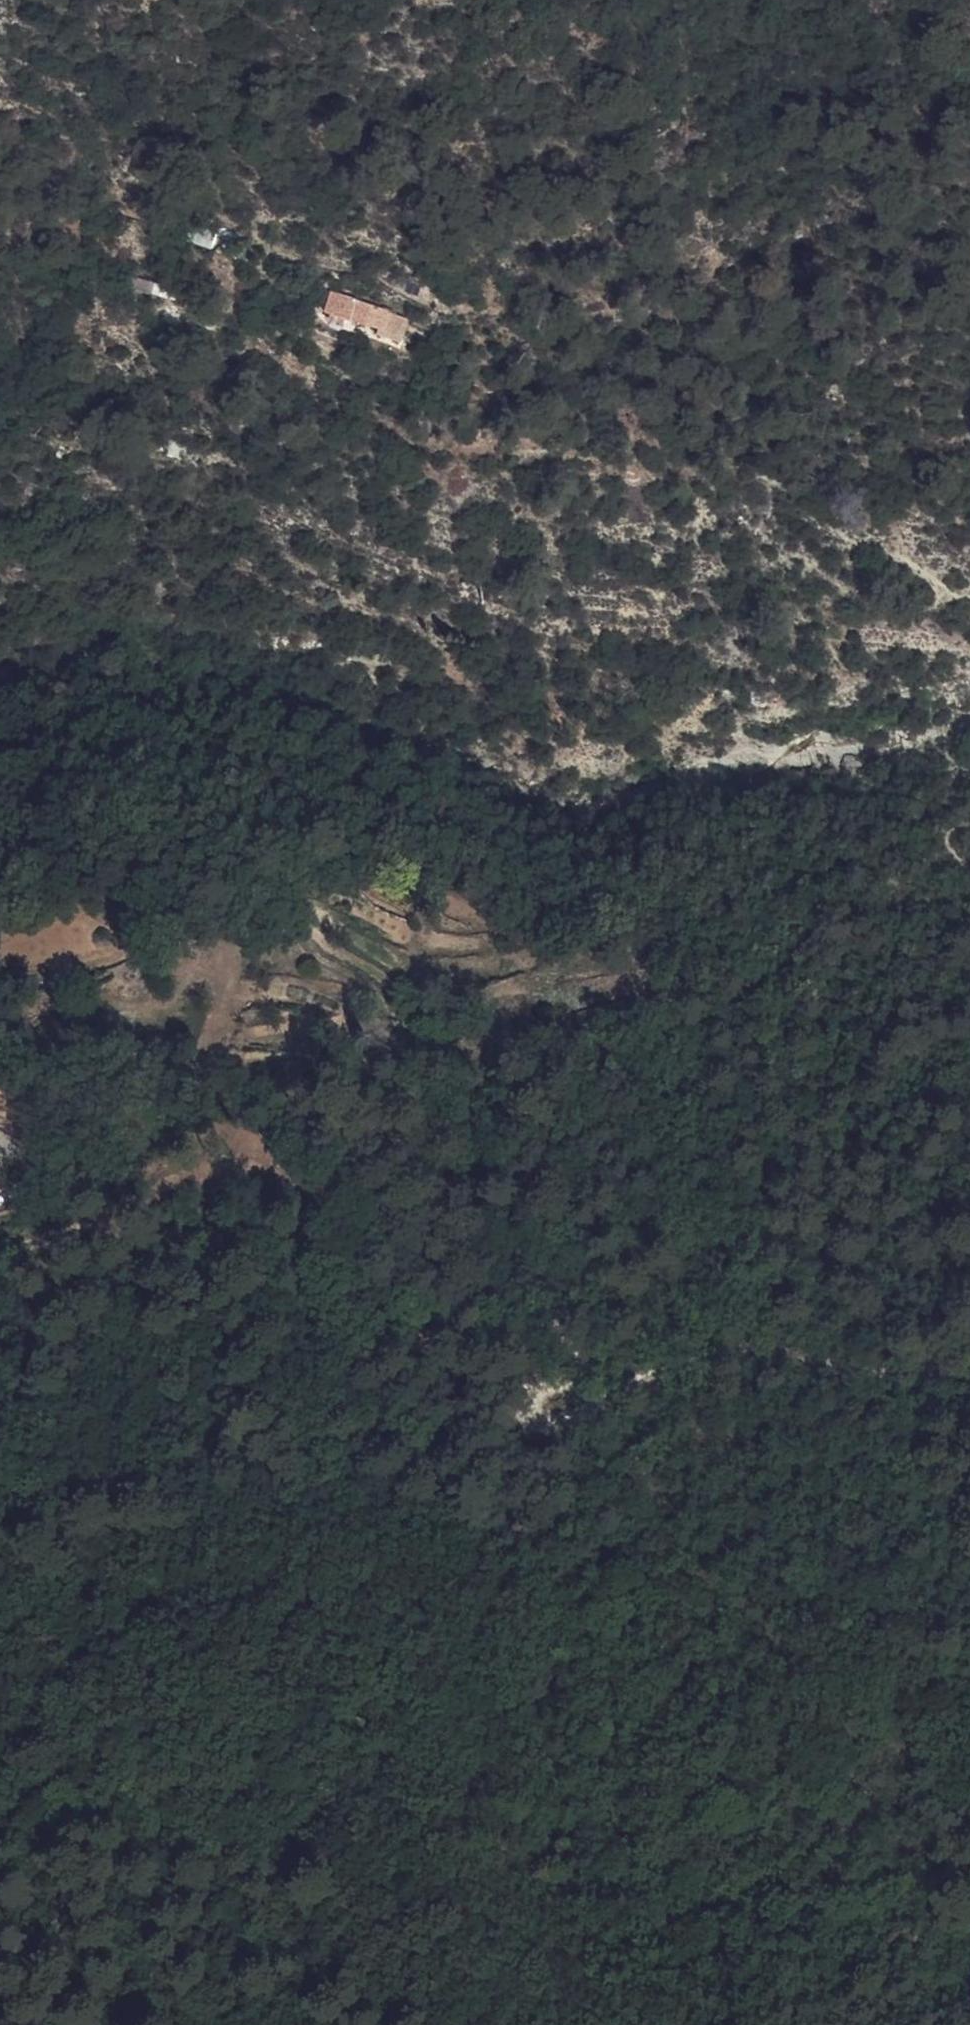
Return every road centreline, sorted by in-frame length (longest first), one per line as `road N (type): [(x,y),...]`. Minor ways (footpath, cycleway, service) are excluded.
road 1 (track): [(0,1251),(43,1240),(639,1380),(738,1349),(890,1373),(969,1366)]

